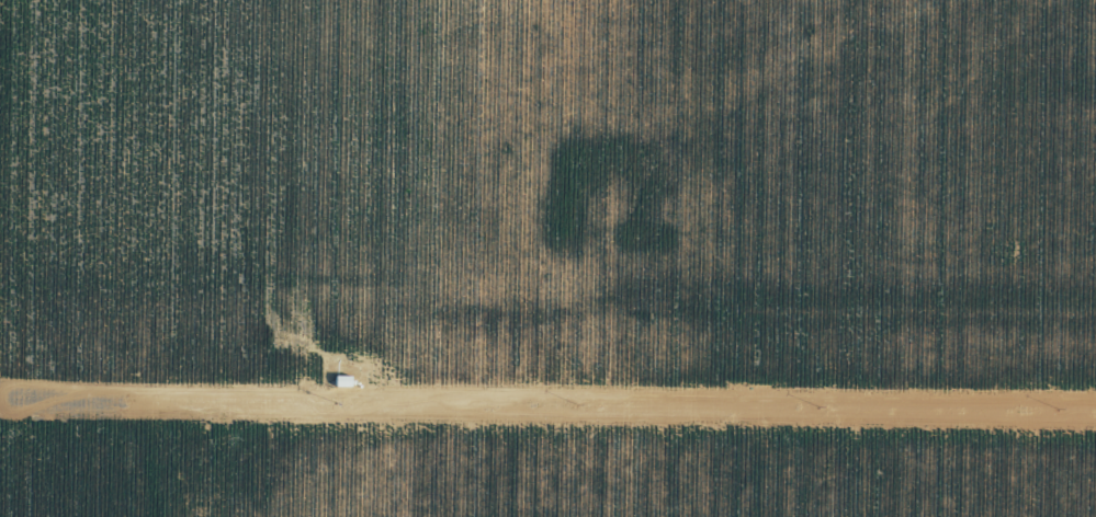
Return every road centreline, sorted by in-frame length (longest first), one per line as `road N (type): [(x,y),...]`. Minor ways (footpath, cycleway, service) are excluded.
road 1 (residential): [(1095,317),(451,303),(407,203),(419,0)]

